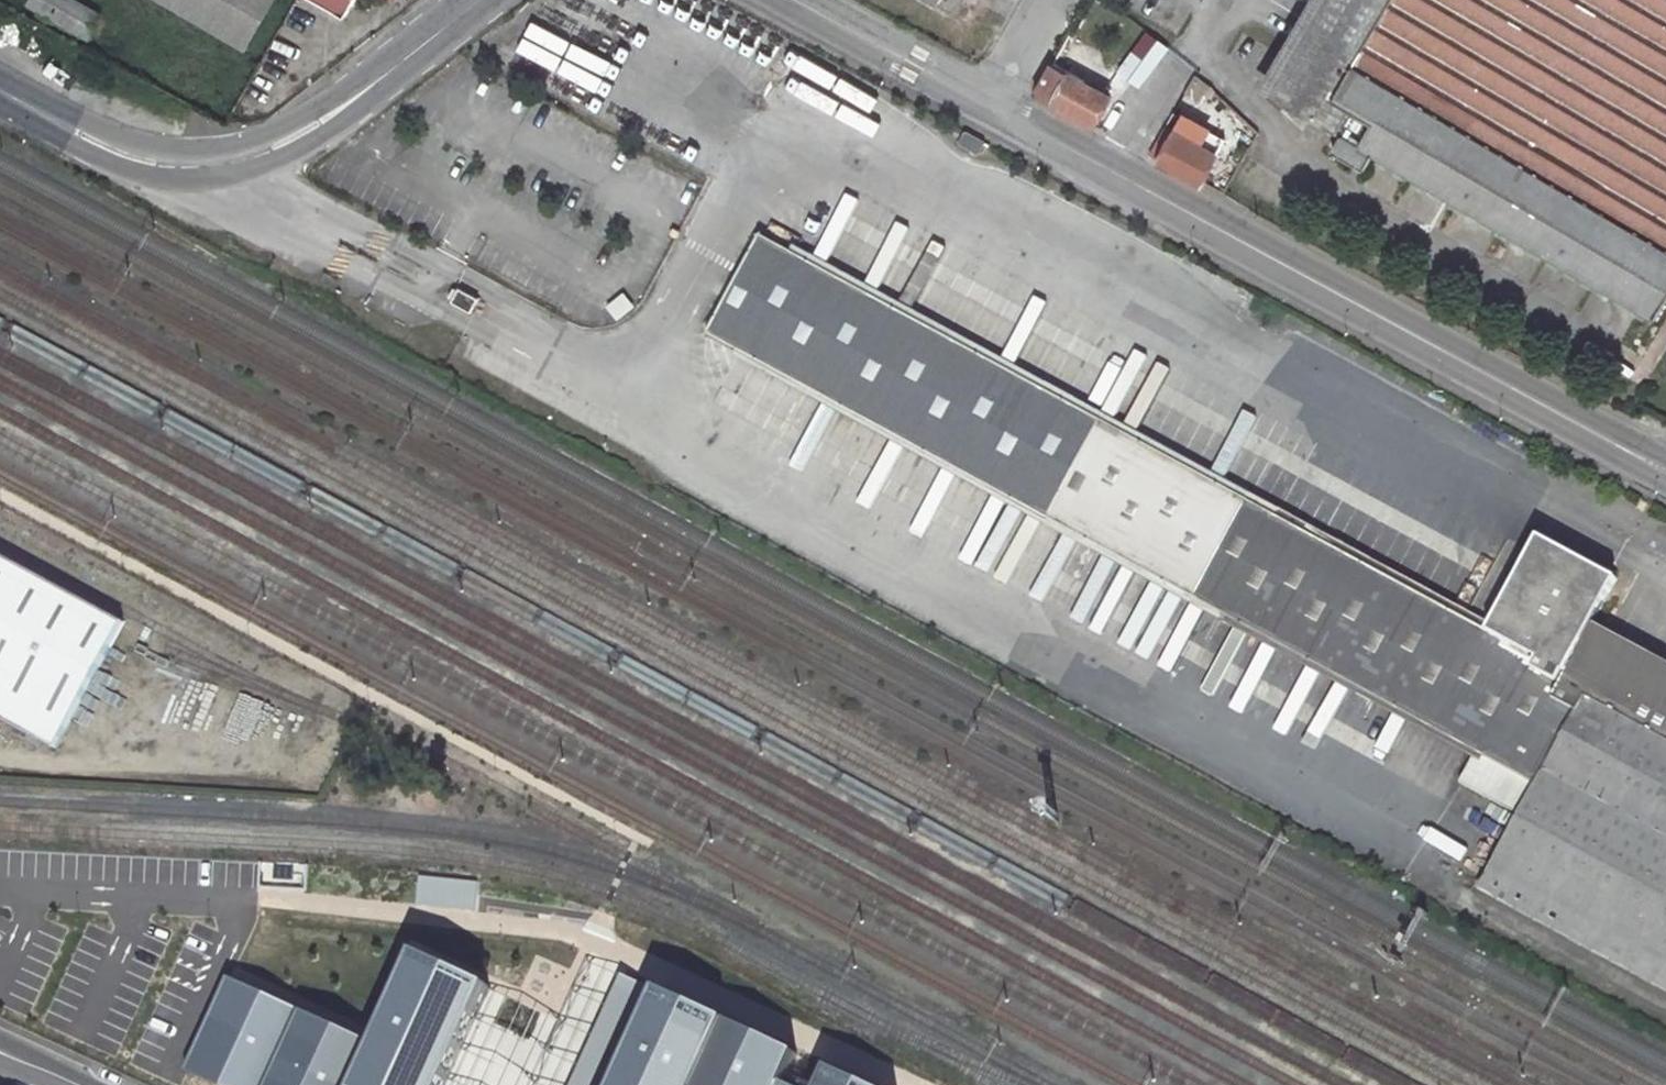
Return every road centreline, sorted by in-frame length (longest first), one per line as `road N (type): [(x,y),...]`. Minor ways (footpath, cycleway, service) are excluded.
road 1 (residential): [(1665,472),(794,0)]
road 2 (residential): [(479,0),(267,151),(188,168),(134,158),(81,136)]

